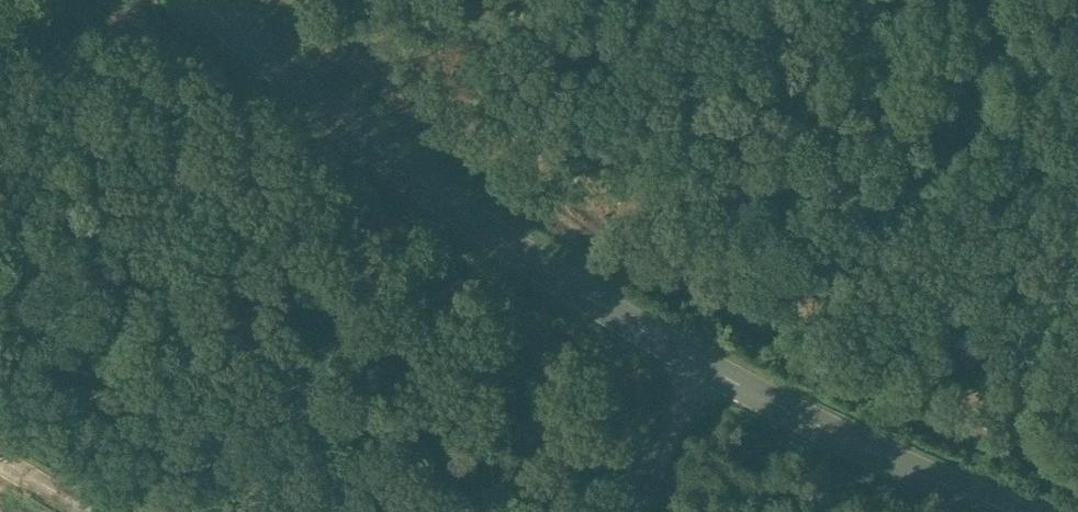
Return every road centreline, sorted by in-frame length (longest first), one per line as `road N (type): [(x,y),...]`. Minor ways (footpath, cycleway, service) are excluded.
road 1 (tertiary): [(202,0),(379,151),(546,273),(697,361)]
road 2 (tertiary): [(697,361),(1013,511)]
road 3 (unclassified): [(697,361),(643,511)]

